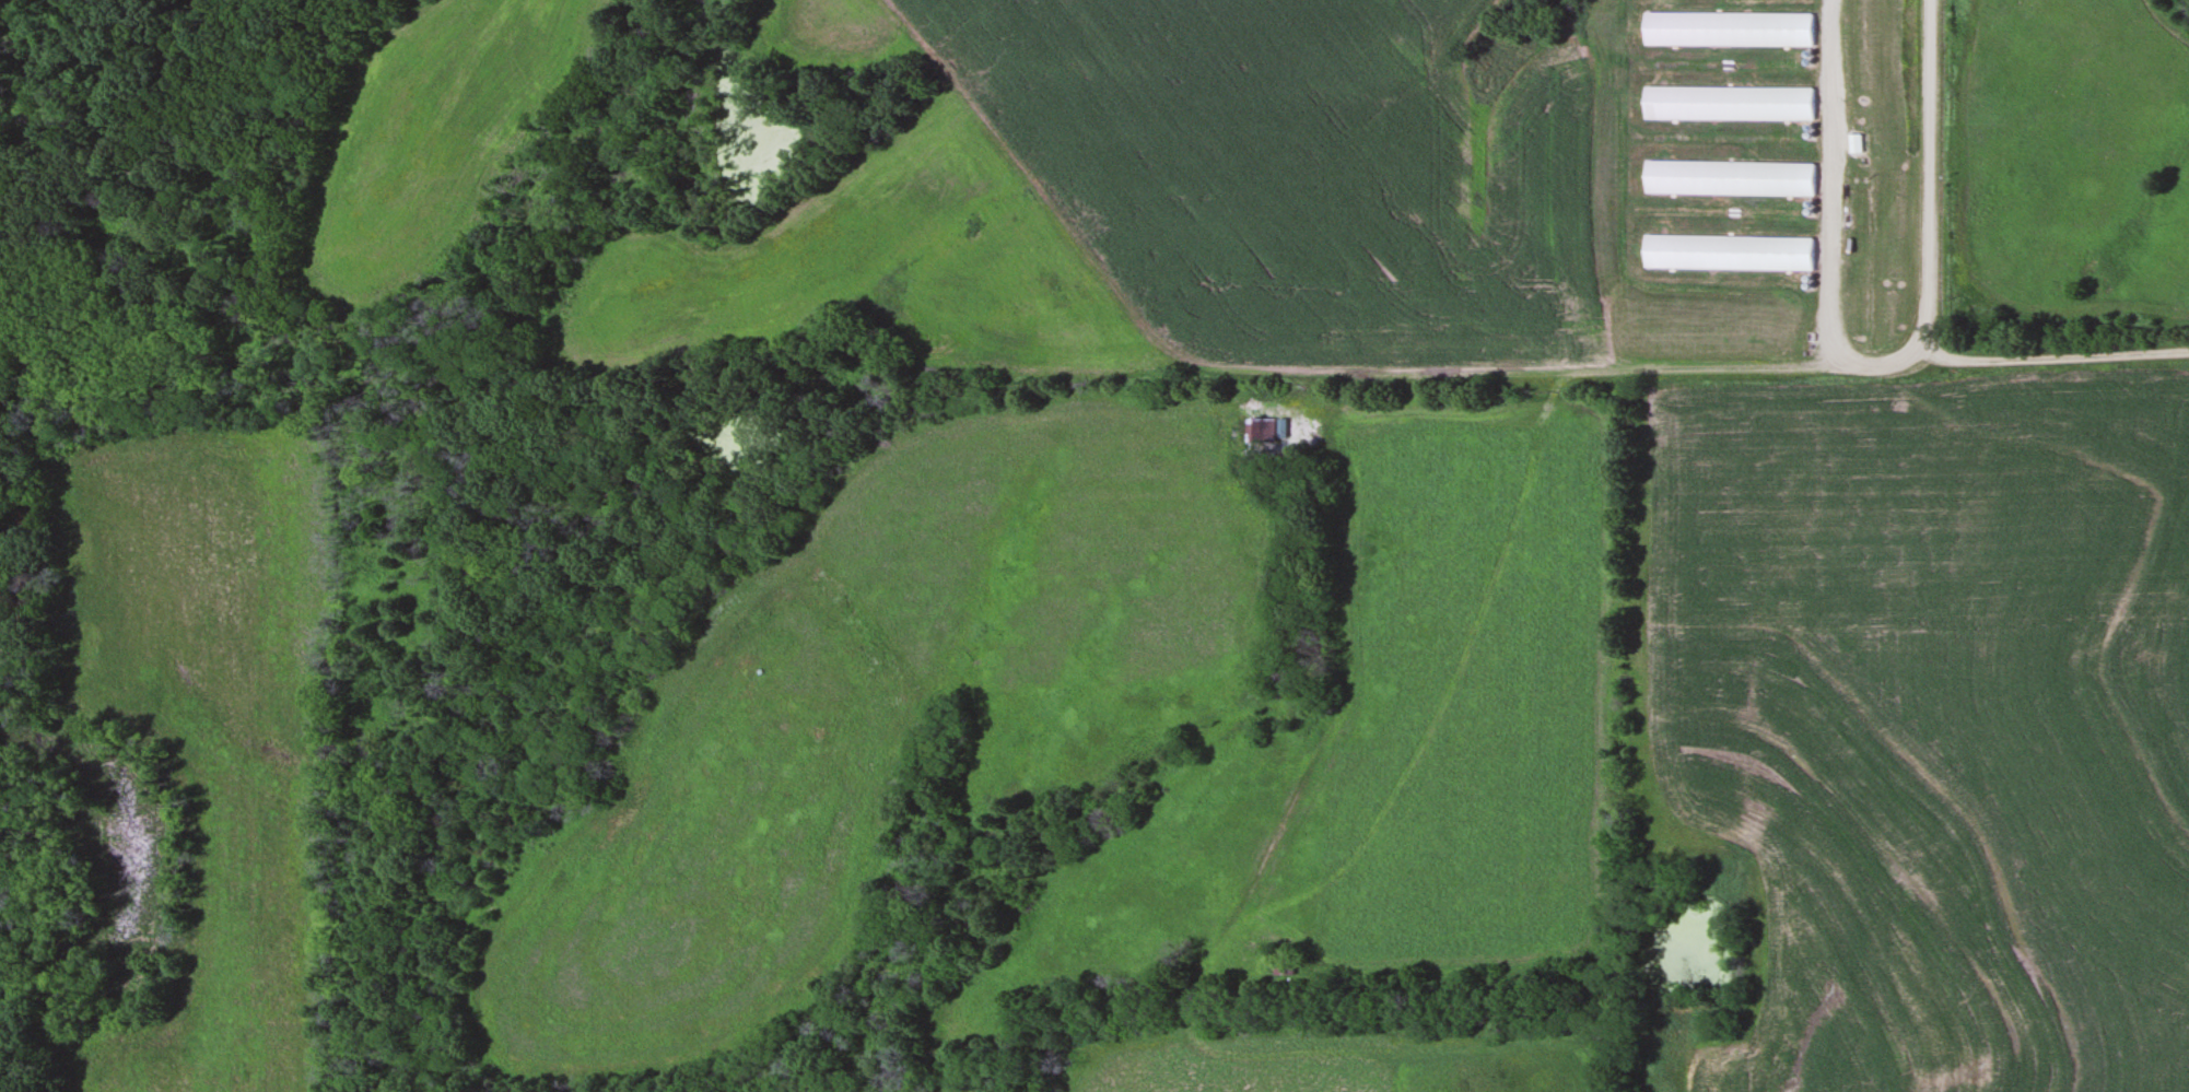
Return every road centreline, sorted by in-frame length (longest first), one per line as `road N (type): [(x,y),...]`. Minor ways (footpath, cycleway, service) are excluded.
road 1 (residential): [(1925,317),(1930,0)]

